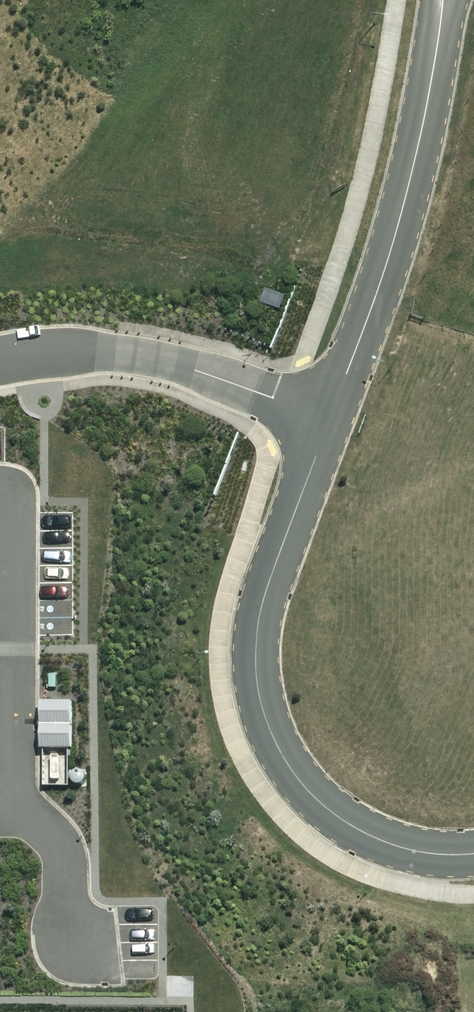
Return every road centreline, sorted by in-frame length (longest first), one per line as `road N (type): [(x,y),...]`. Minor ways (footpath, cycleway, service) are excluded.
road 1 (residential): [(330,418),(263,599),(259,701),(296,778),(343,820),(412,851),(473,853)]
road 2 (residential): [(446,0),(407,192),(330,418)]
road 3 (residential): [(330,418),(160,360),(70,350),(0,357)]
road 4 (track): [(466,1011),(469,892)]

